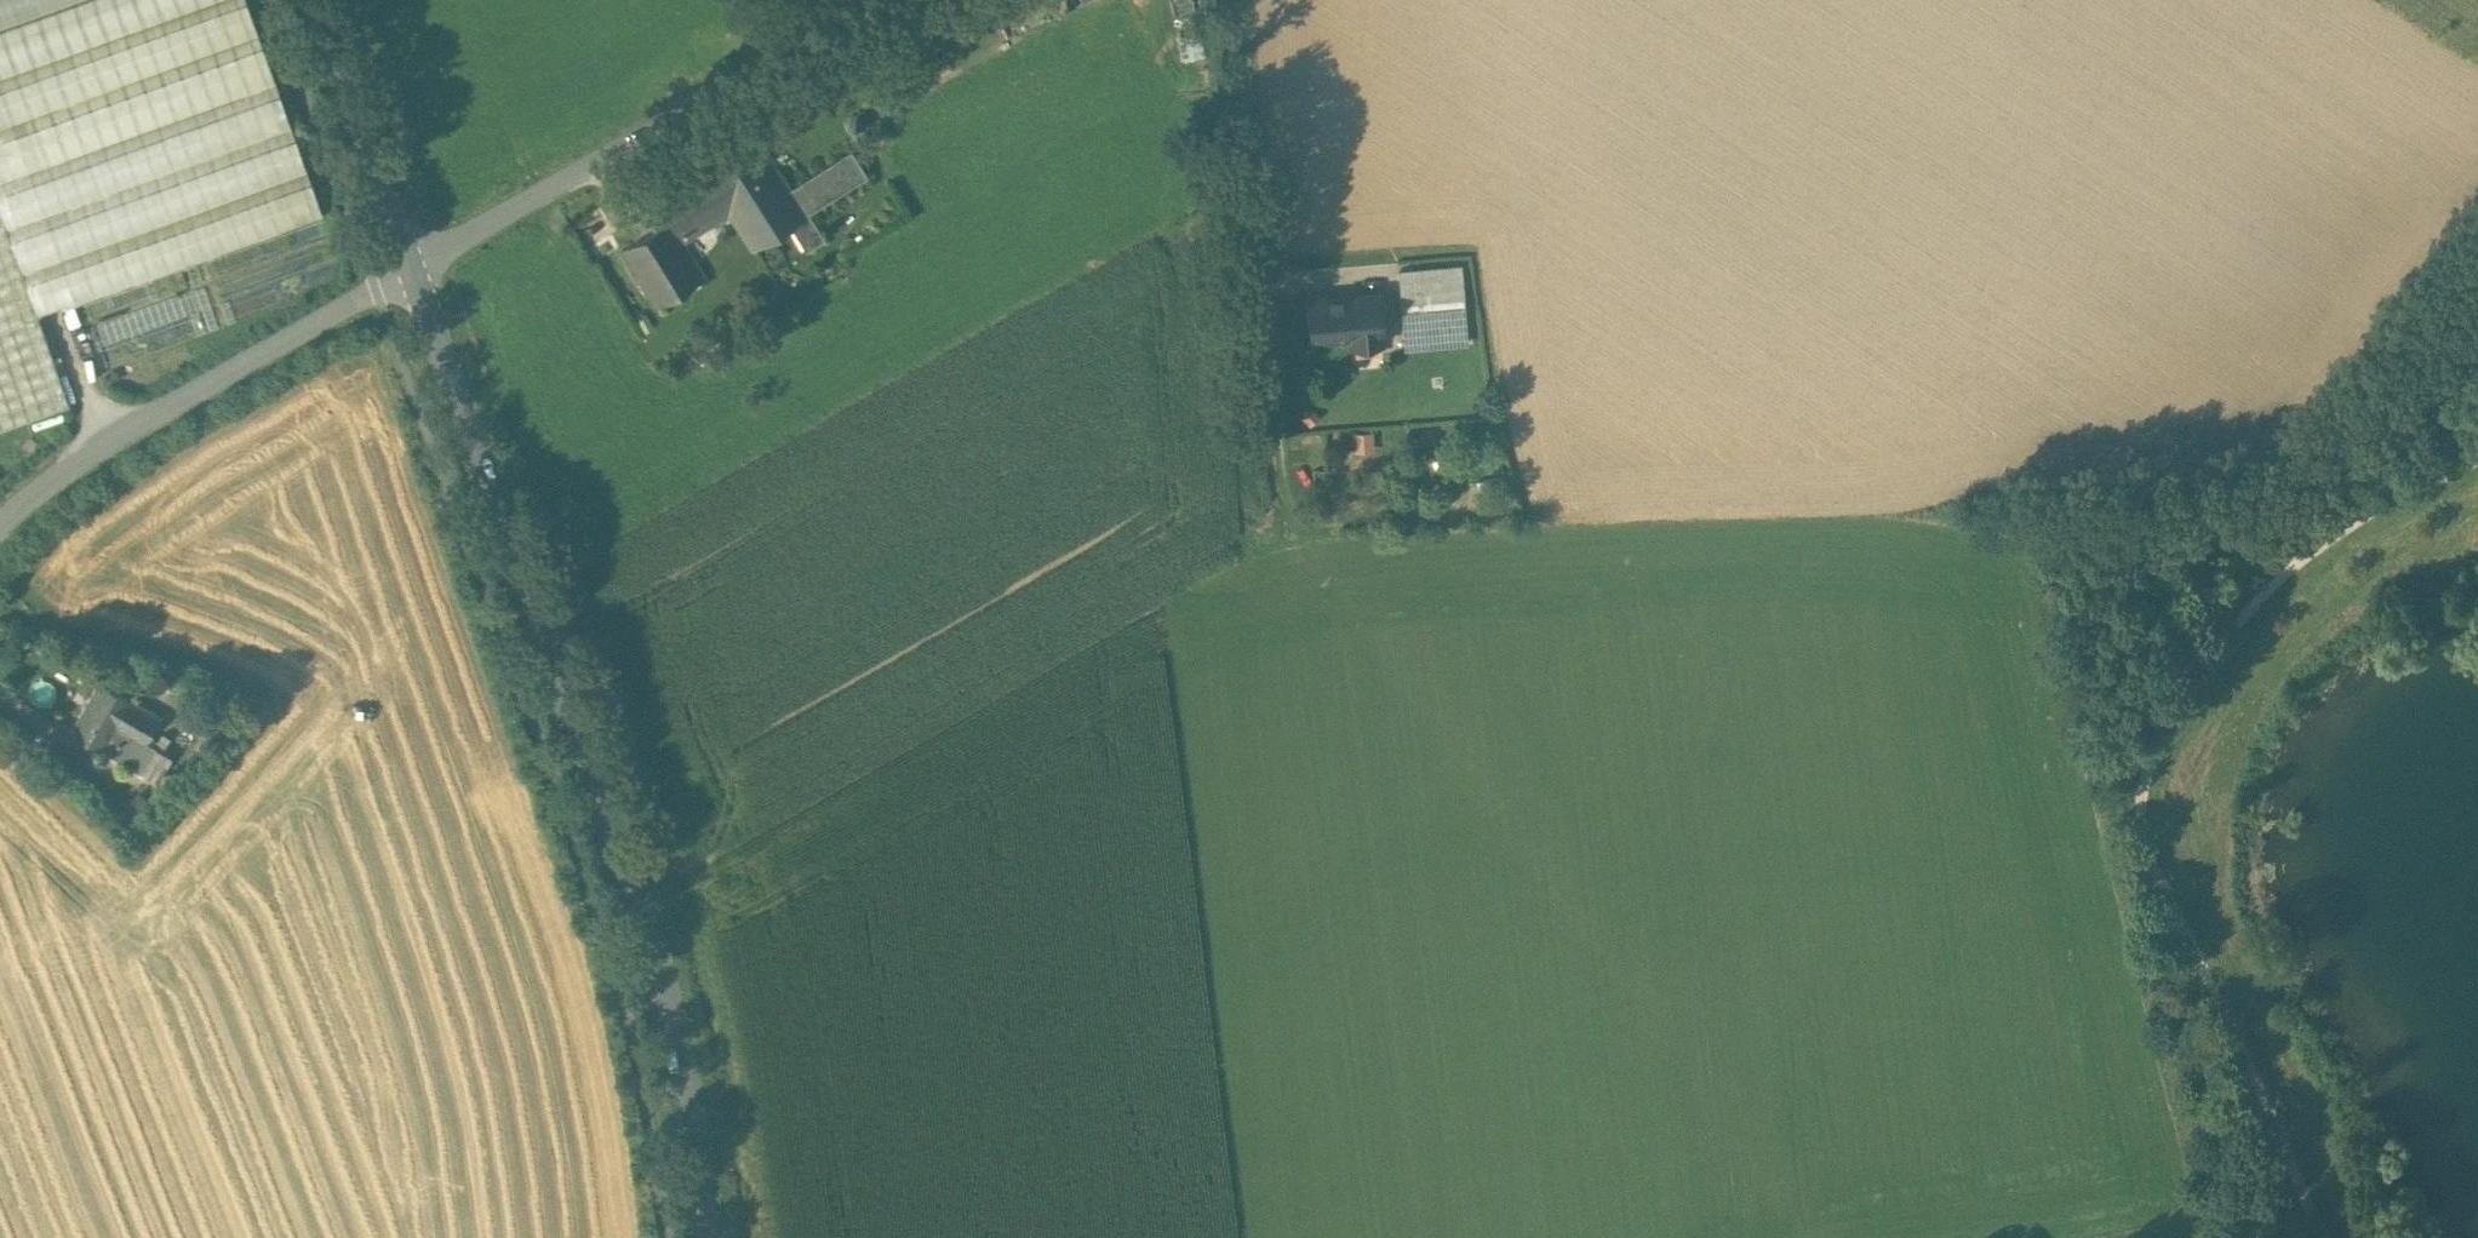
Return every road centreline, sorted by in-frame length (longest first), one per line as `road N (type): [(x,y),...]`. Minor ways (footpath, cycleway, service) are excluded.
road 1 (unclassified): [(708,1237),(690,1090),(636,888),(410,265)]
road 2 (unclassified): [(1239,0),(1276,493)]
road 3 (residential): [(883,0),(457,236)]
road 4 (residential): [(0,526),(134,425),(410,265)]
road 5 (unclassified): [(410,265),(308,0)]

